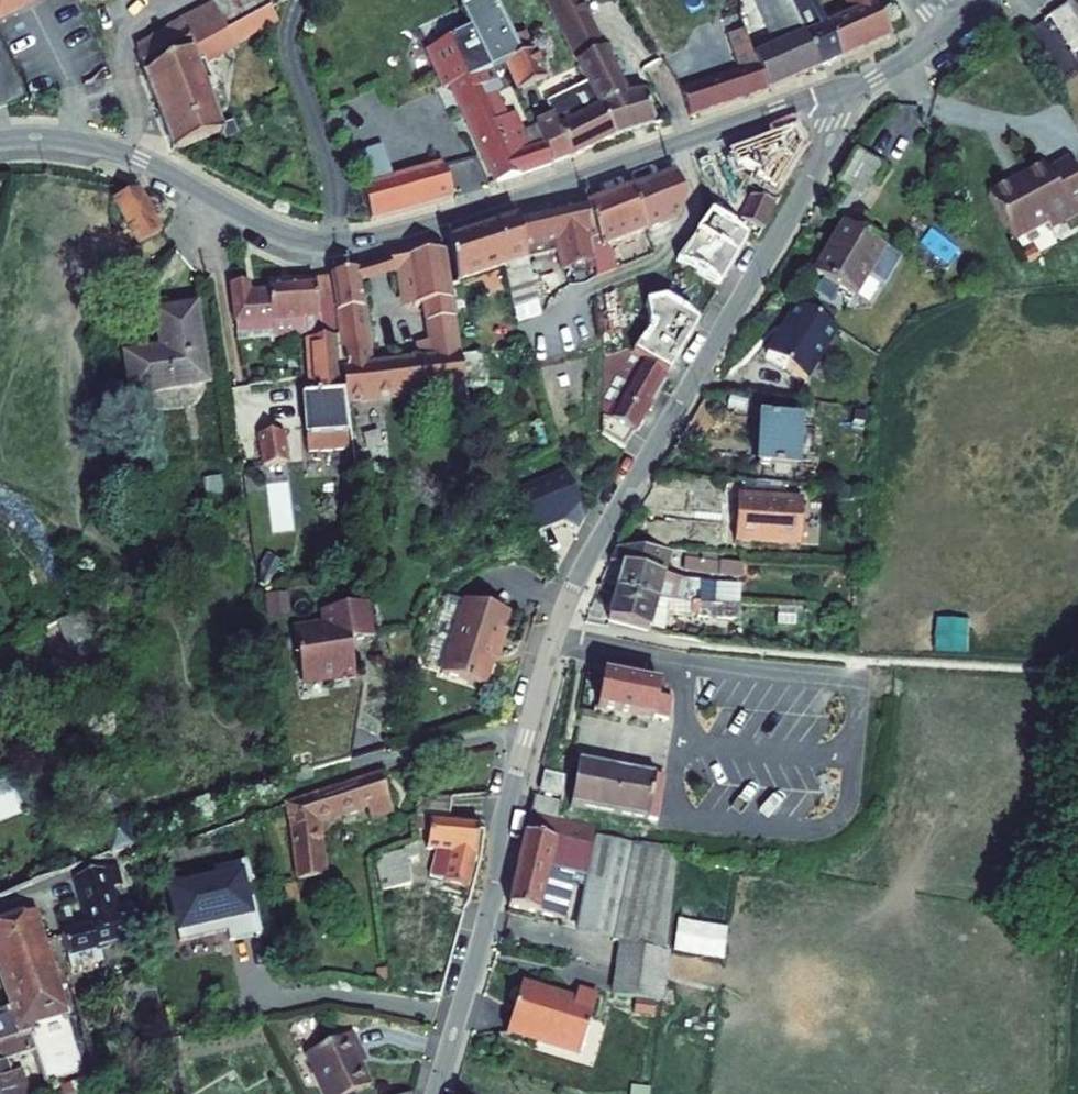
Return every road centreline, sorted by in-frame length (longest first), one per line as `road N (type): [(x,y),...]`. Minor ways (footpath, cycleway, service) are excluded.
road 1 (residential): [(836,91),(821,155),(635,469),(560,619),(433,1093)]
road 2 (tertiary): [(0,139),(108,149),(272,229),(344,243),(540,192),(836,91)]
road 3 (tertiary): [(836,91),(888,72),(946,33)]

